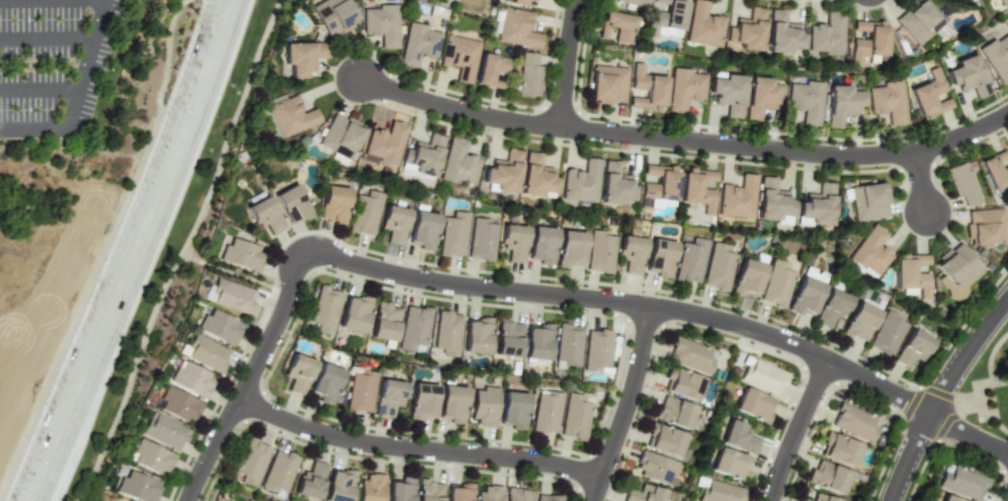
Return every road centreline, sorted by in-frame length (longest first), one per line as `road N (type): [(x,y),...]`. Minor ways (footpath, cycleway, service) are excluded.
road 1 (residential): [(1007,454),(852,372),(746,328),(682,311),(437,283),(305,255)]
road 2 (secondary): [(33,500),(189,121),(230,0)]
road 3 (residential): [(560,129),(850,157),(916,151),(1007,115)]
road 4 (residential): [(603,480),(519,459),(366,445),(242,399)]
road 5 (residential): [(305,255),(279,326),(190,500)]
road 6 (tertiary): [(893,500),(947,387),(1007,302)]
road 7 (residential): [(362,80),(493,119),(560,129)]
road 8 (residential): [(597,500),(640,370),(651,307)]
road 9 (residential): [(829,361),(773,500)]
road 10 (residential): [(579,0),(560,129)]

